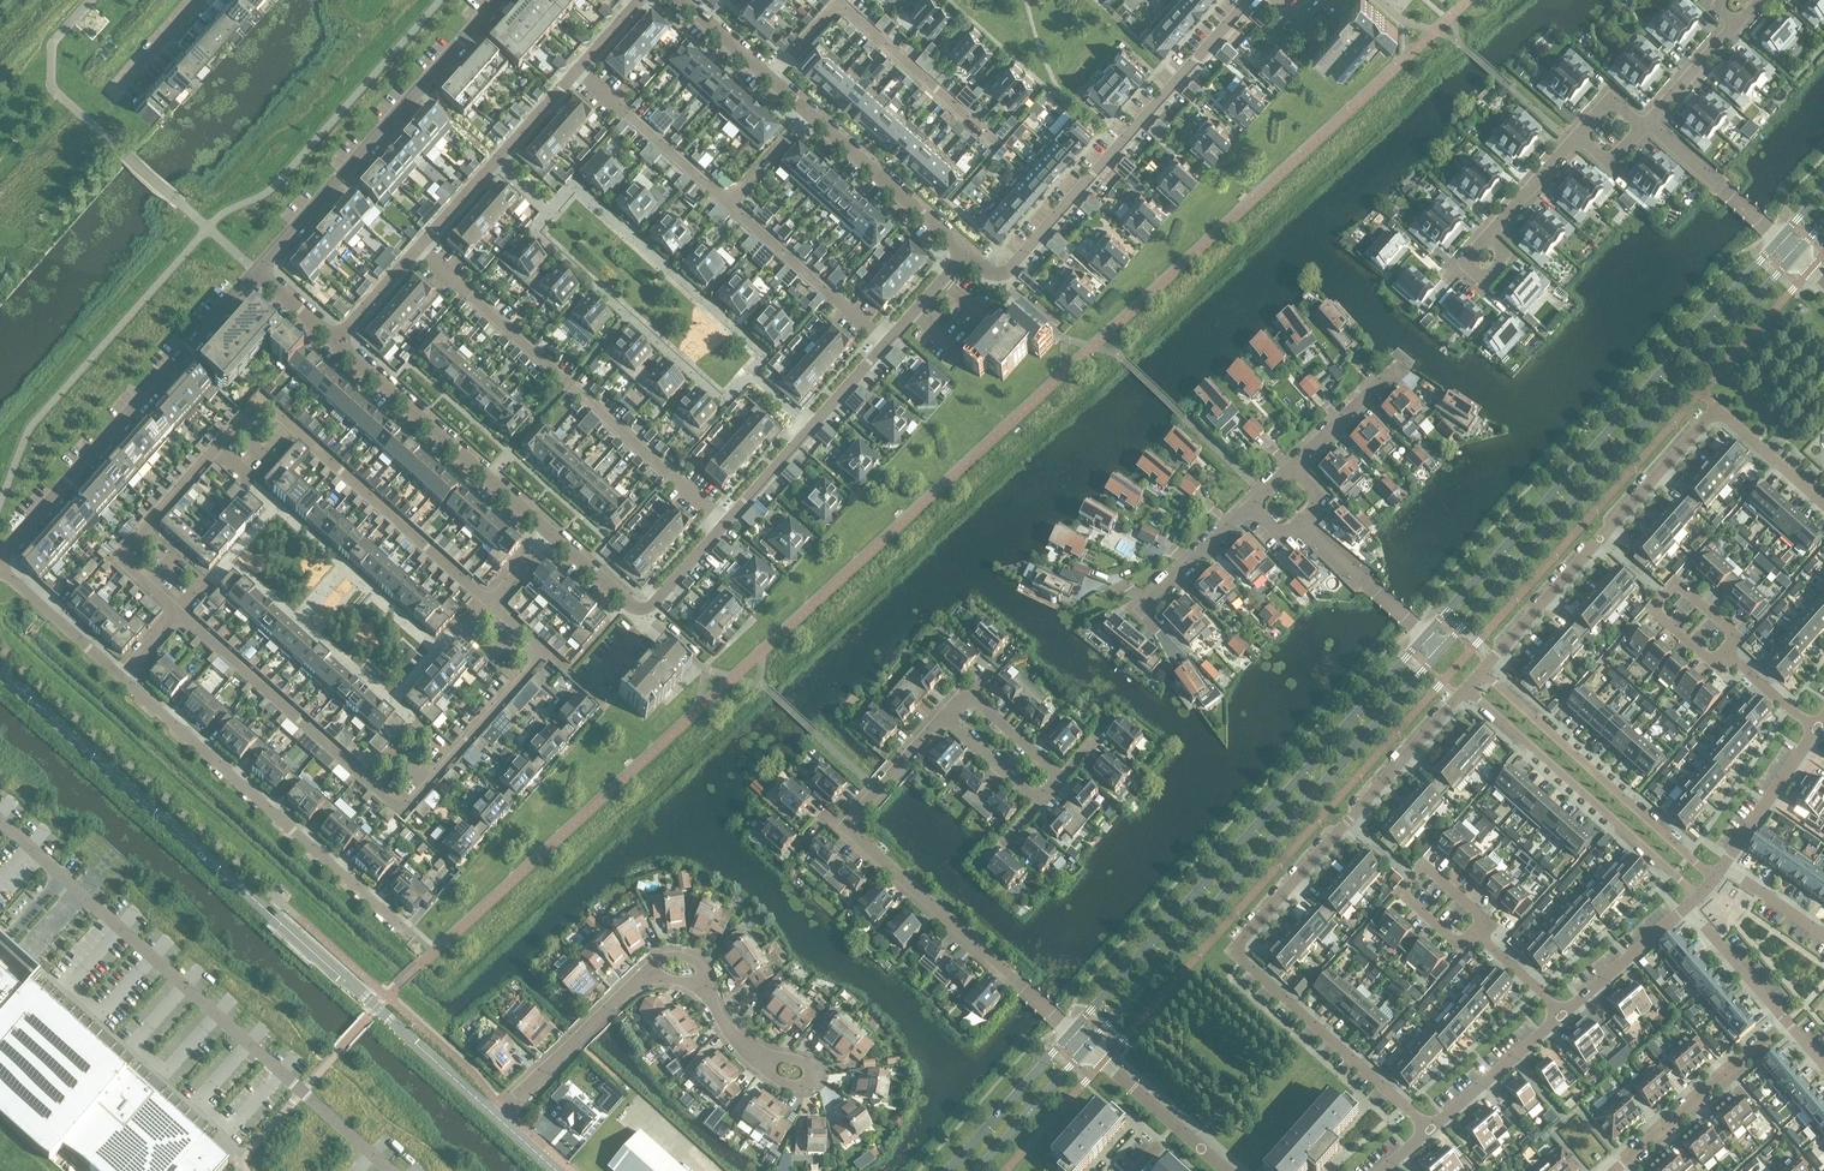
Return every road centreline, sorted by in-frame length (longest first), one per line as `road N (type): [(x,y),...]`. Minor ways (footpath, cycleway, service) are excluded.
road 1 (unclassified): [(497,1117),(0,671)]
road 2 (residential): [(1429,1130),(1233,949),(1467,689)]
road 3 (residential): [(963,255),(655,604),(642,610),(632,603),(552,533)]
road 4 (residential): [(177,612),(119,559),(261,401),(491,603)]
road 5 (residential): [(491,603),(542,654),(400,810),(177,612)]
road 6 (tertiary): [(1089,1047),(1443,650)]
road 7 (tertiary): [(1427,636),(1072,1031)]
road 8 (tertiary): [(1778,238),(1427,636)]
road 9 (tertiary): [(1443,650),(1794,253)]
road 10 (unclassified): [(0,822),(390,1170)]
road 11 (residential): [(1484,673),(1716,410),(1823,504)]
road 12 (residential): [(335,341),(639,0)]
road 13 (residential): [(947,720),(847,827),(1072,1031)]
road 14 (residential): [(123,678),(411,937)]
road 15 (residential): [(257,271),(0,557)]
road 16 (residential): [(963,255),(682,0)]
road 17 (residential): [(1248,0),(1000,278)]
road 18 (residential): [(498,0),(257,271)]
road 19 (residential): [(1700,896),(1467,689)]
road 20 (residential): [(1484,673),(1715,878)]
road 21 (residential): [(552,533),(335,341)]
road 22 (residential): [(947,720),(1039,801),(1061,776),(970,697)]
road 23 (residential): [(1616,1170),(1786,1022)]
road 24 (residential): [(1726,655),(1738,638),(1678,581),(1653,608),(1715,666)]
road 25 (residential): [(1480,937),(1490,926),(1422,865),(1402,892),(1462,945)]
road 26 (residential): [(497,1117),(645,979)]
road 27 (residential): [(1089,1047),(1228,1170)]
road 28 (tertiary): [(1072,1031),(951,1170)]
road 29 (residential): [(1429,1130),(1562,1015)]
road 30 (residential): [(1427,636),(1299,518)]
road 31 (residential): [(1778,238),(1647,130)]
road 32 (residential): [(1724,867),(1815,728)]
road 33 (tertiary): [(978,1170),(1089,1047)]
road 34 (residential): [(1562,1015),(1687,908)]
road 35 (residential): [(0,570),(123,678)]
road 36 (residential): [(1647,130),(1747,4)]
road 37 (residential): [(1687,908),(1786,1022)]
road 38 (residential): [(1247,507),(1140,606)]
road 39 (residential): [(1388,374),(1290,468)]
road 40 (residential): [(114,94),(199,0)]
road 41 (residential): [(1574,144),(1490,235)]
road 42 (residential): [(1724,867),(1823,935)]

